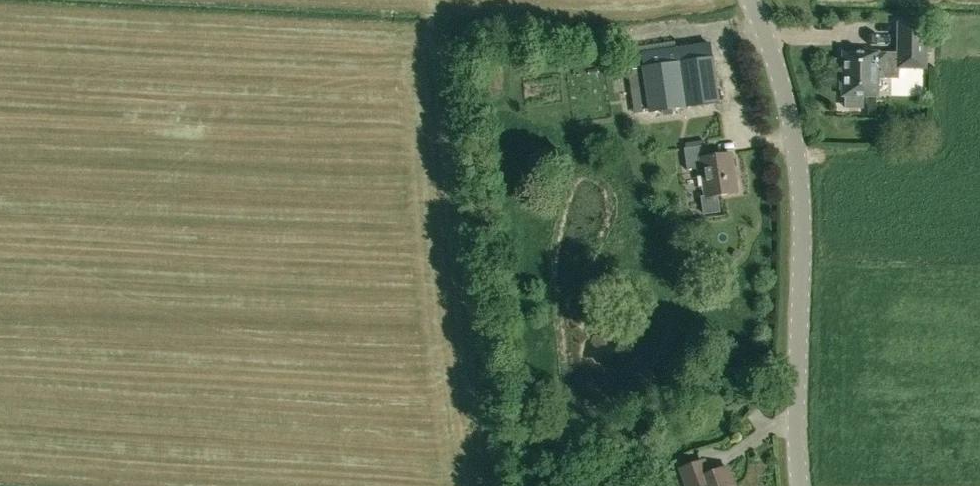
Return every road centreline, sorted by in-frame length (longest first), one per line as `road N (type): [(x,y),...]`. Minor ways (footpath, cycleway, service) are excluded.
road 1 (tertiary): [(800,485),(794,421),(800,193),(777,65),(751,0)]

